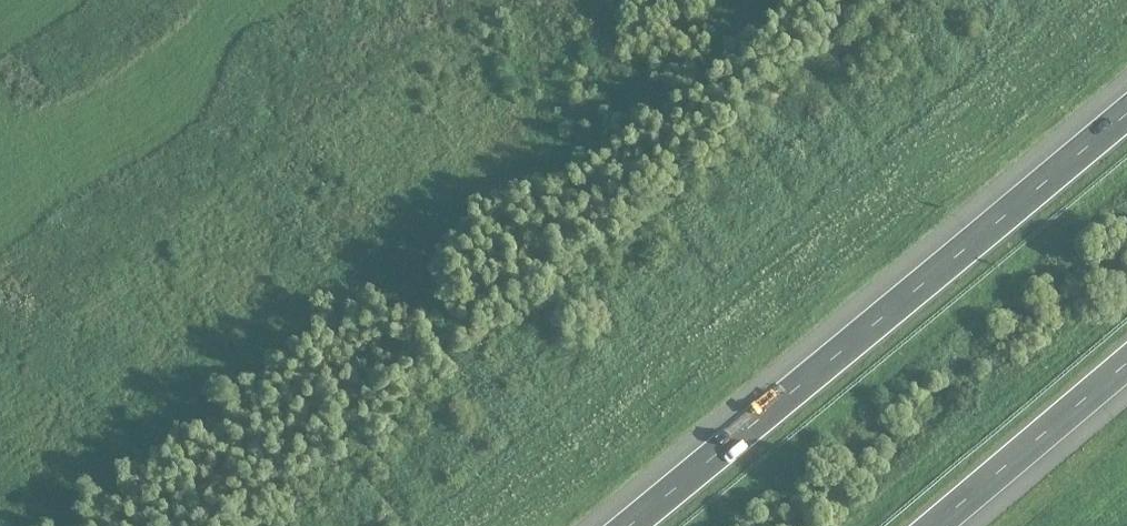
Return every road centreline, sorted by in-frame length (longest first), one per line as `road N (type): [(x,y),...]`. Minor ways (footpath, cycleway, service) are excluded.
road 1 (motorway): [(1126,115),(625,525)]
road 2 (motorway): [(935,525),(1126,366)]

